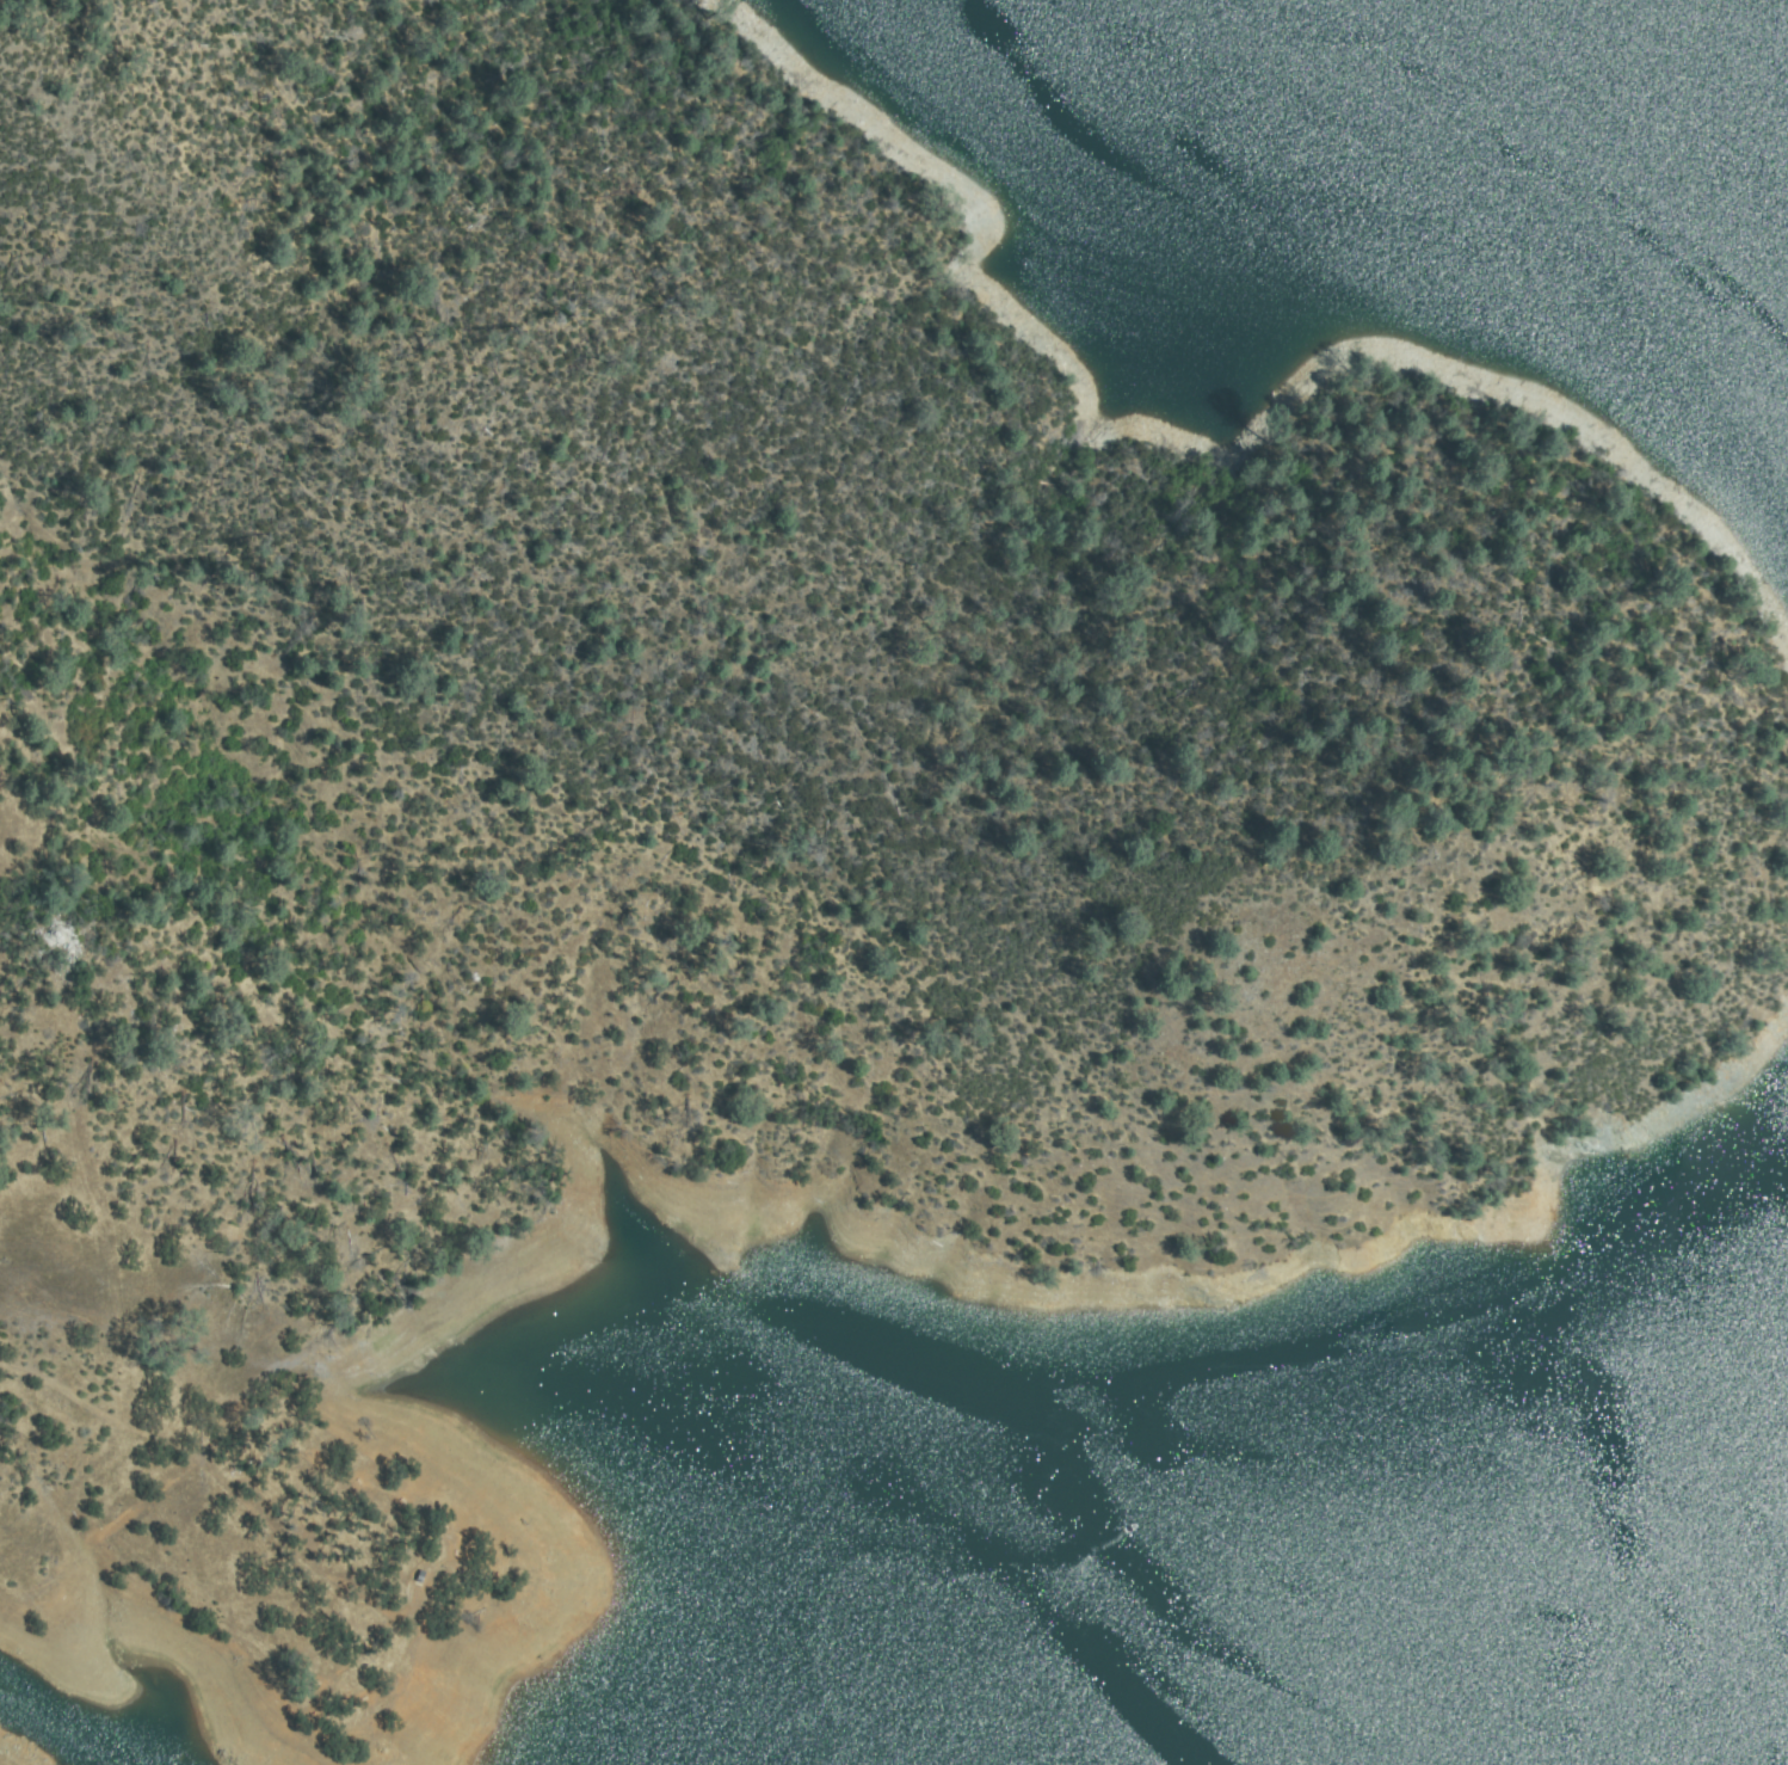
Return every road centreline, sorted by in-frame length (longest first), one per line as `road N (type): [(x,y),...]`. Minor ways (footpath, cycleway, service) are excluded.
road 1 (track): [(0,1357),(152,1433)]

